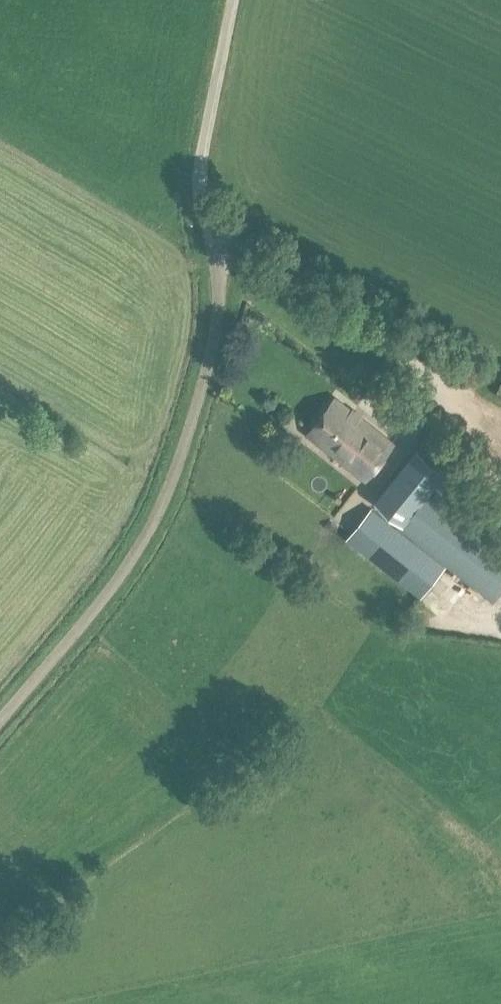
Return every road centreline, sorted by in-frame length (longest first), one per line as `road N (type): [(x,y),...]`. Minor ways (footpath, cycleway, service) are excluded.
road 1 (unclassified): [(0,748),(108,596),(178,470),(218,328),(218,262),(199,177),(235,0)]
road 2 (track): [(208,223),(392,342),(446,394),(500,482)]

